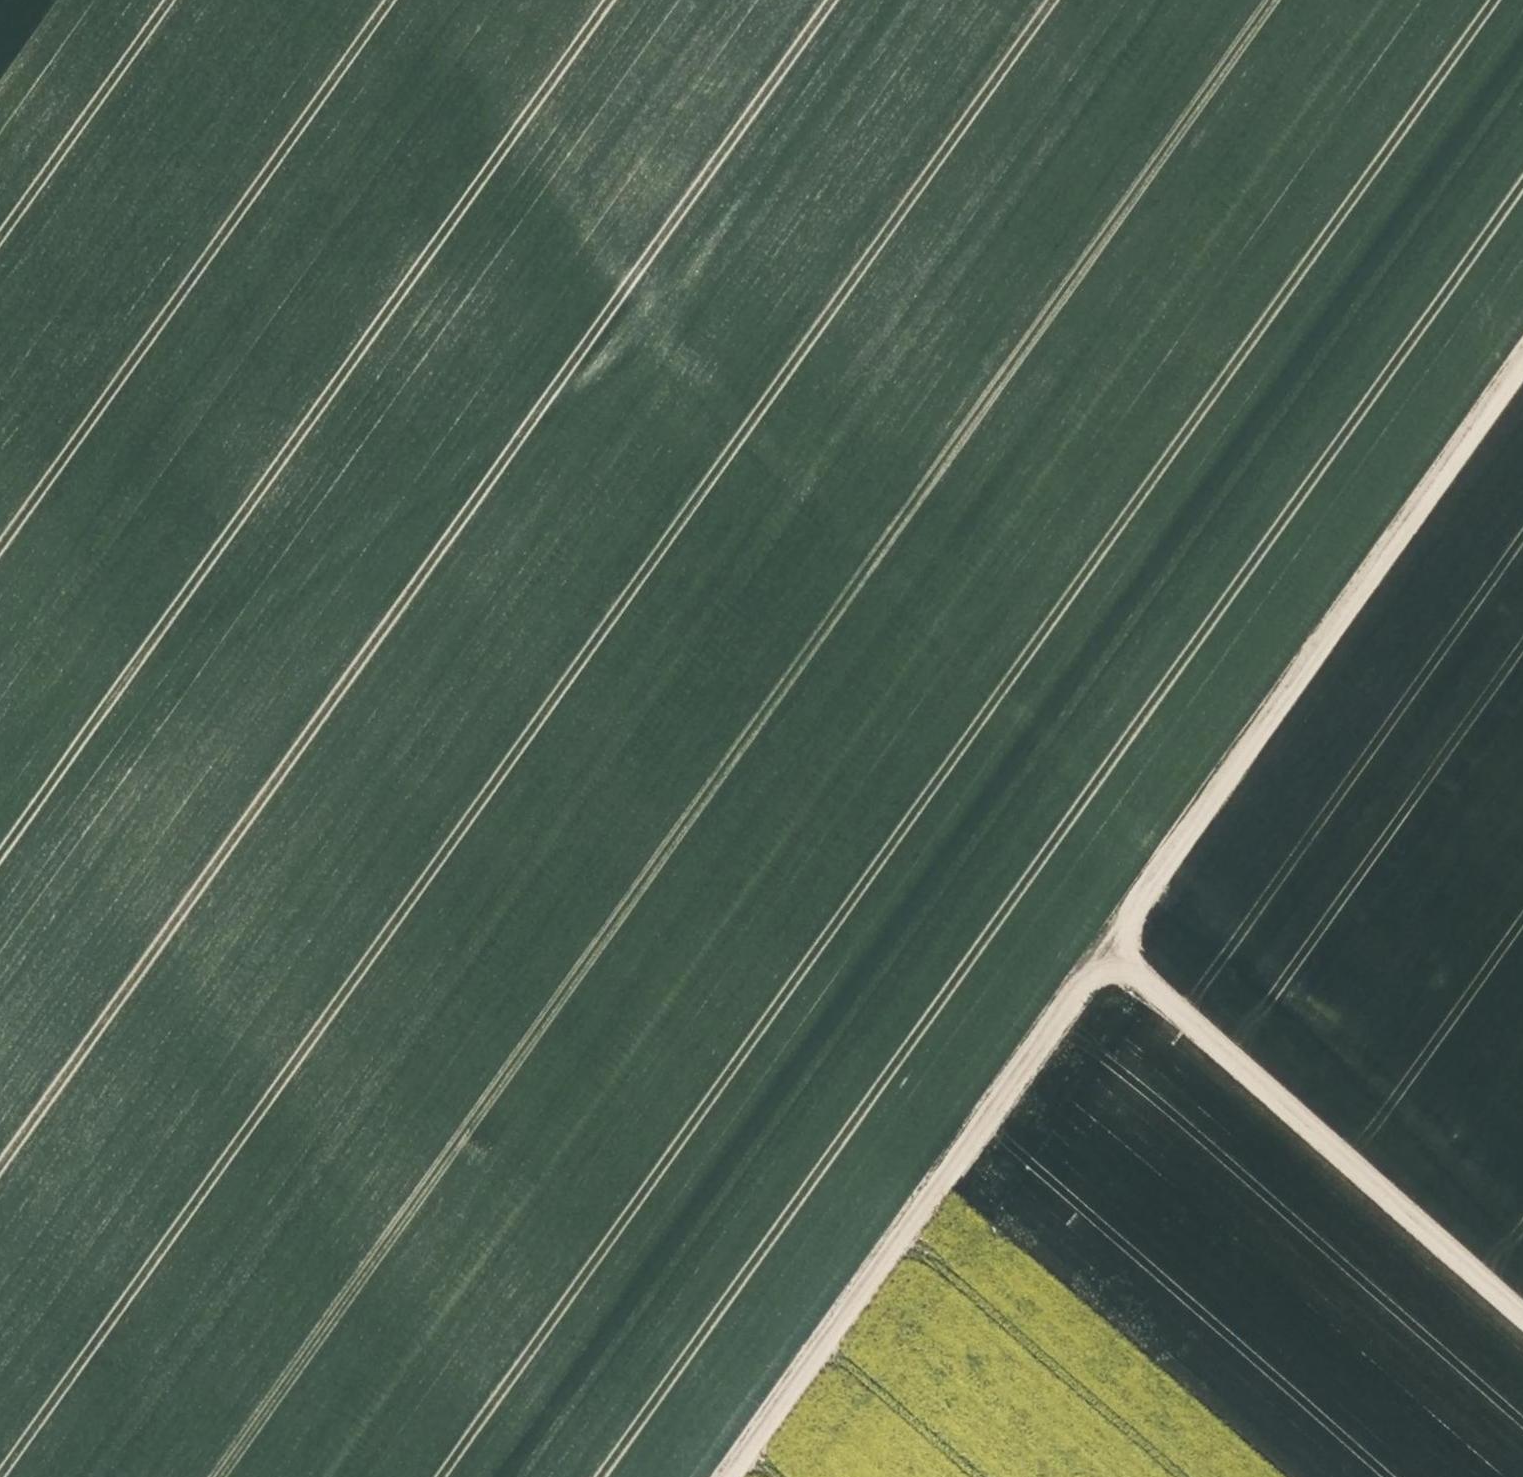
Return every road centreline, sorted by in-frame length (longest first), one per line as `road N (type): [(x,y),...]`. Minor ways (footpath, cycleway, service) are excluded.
road 1 (track): [(734,1476),(1522,366)]
road 2 (track): [(1110,947),(1522,1320)]

